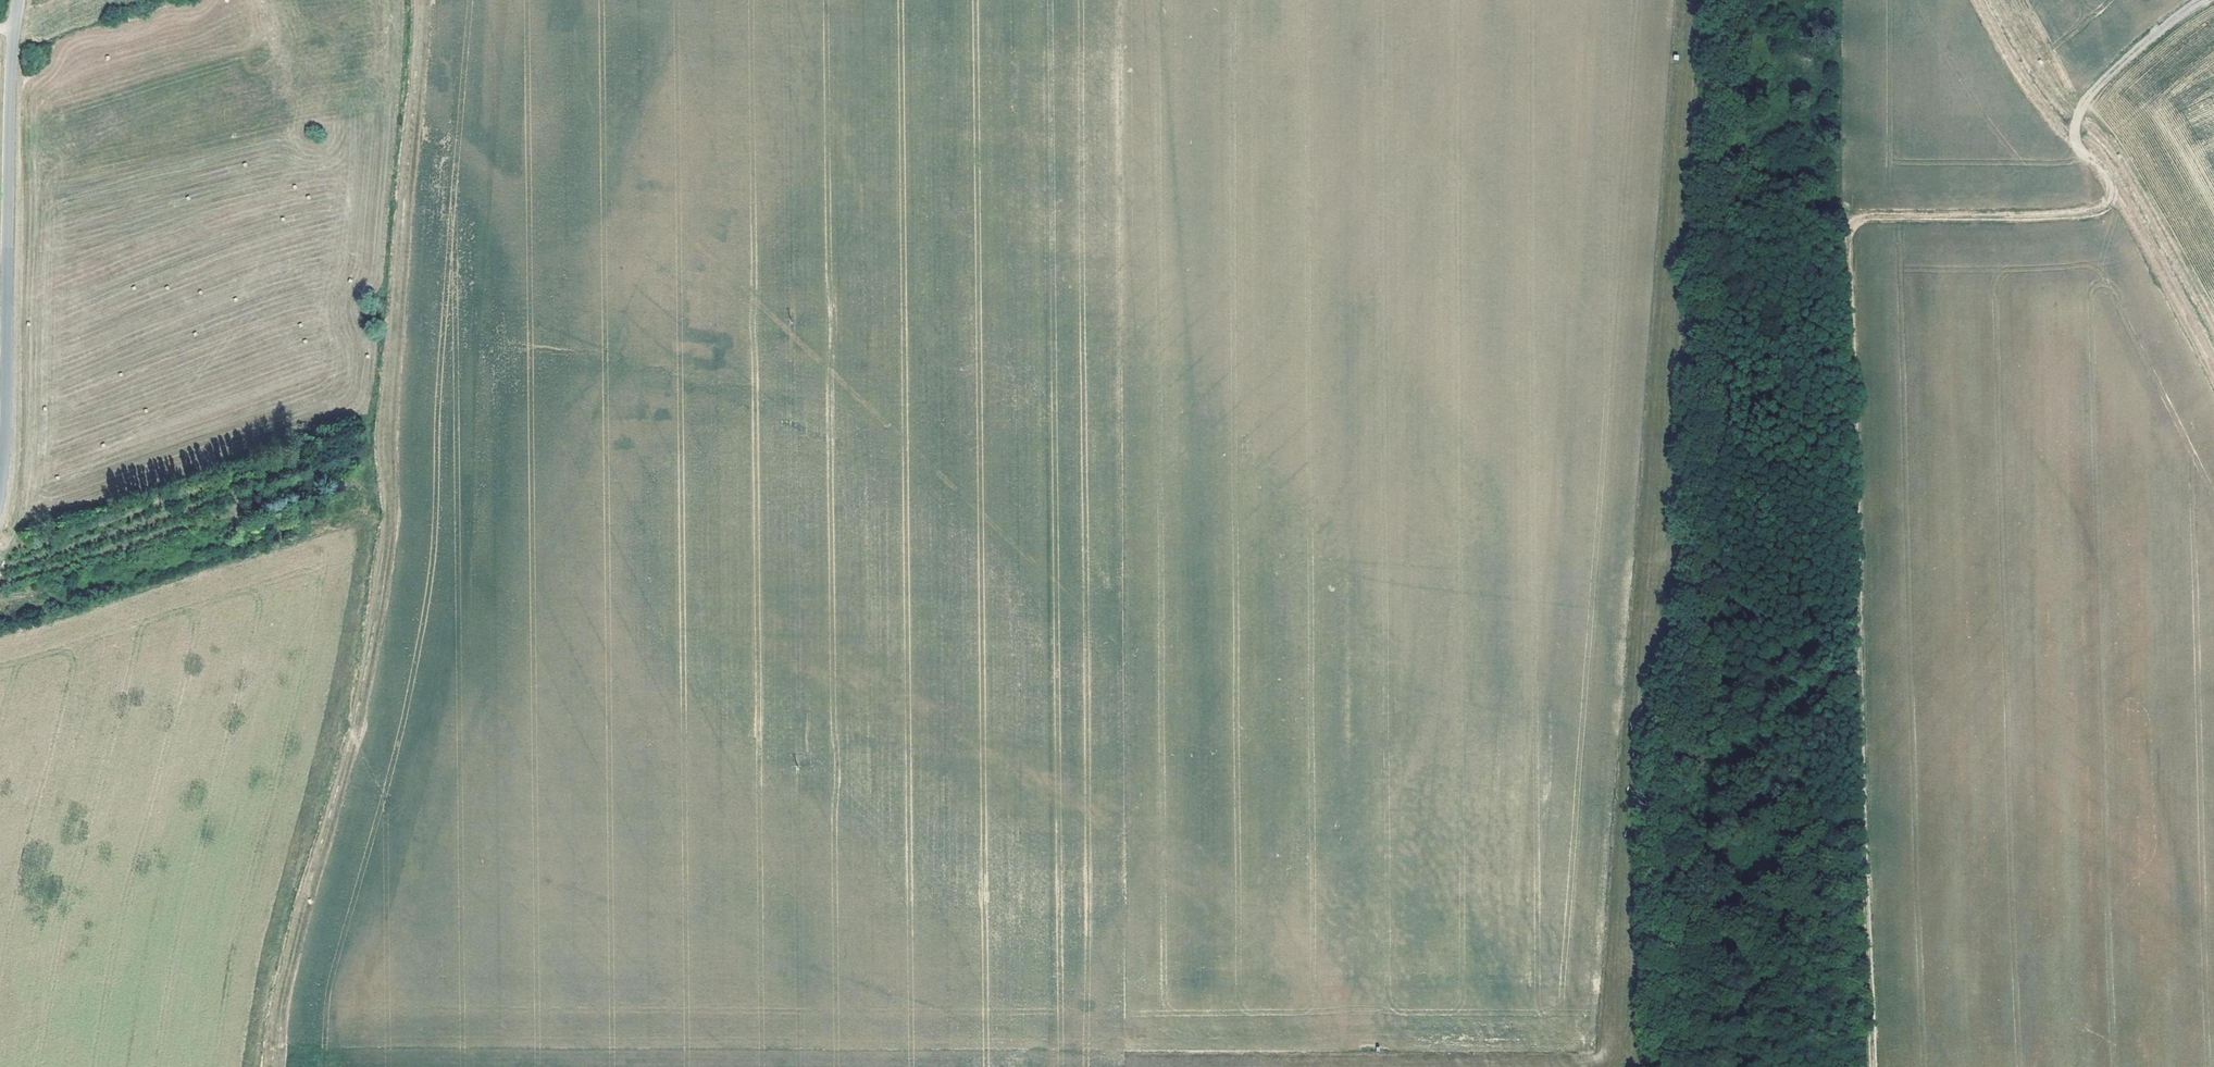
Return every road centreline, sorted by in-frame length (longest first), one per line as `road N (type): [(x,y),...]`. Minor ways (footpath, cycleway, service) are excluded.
road 1 (track): [(2201,0),(2080,102),(2079,142),(2111,192),(2090,215),(1860,220),(1848,235),(1870,1066)]
road 2 (unclassified): [(0,487),(18,0)]

